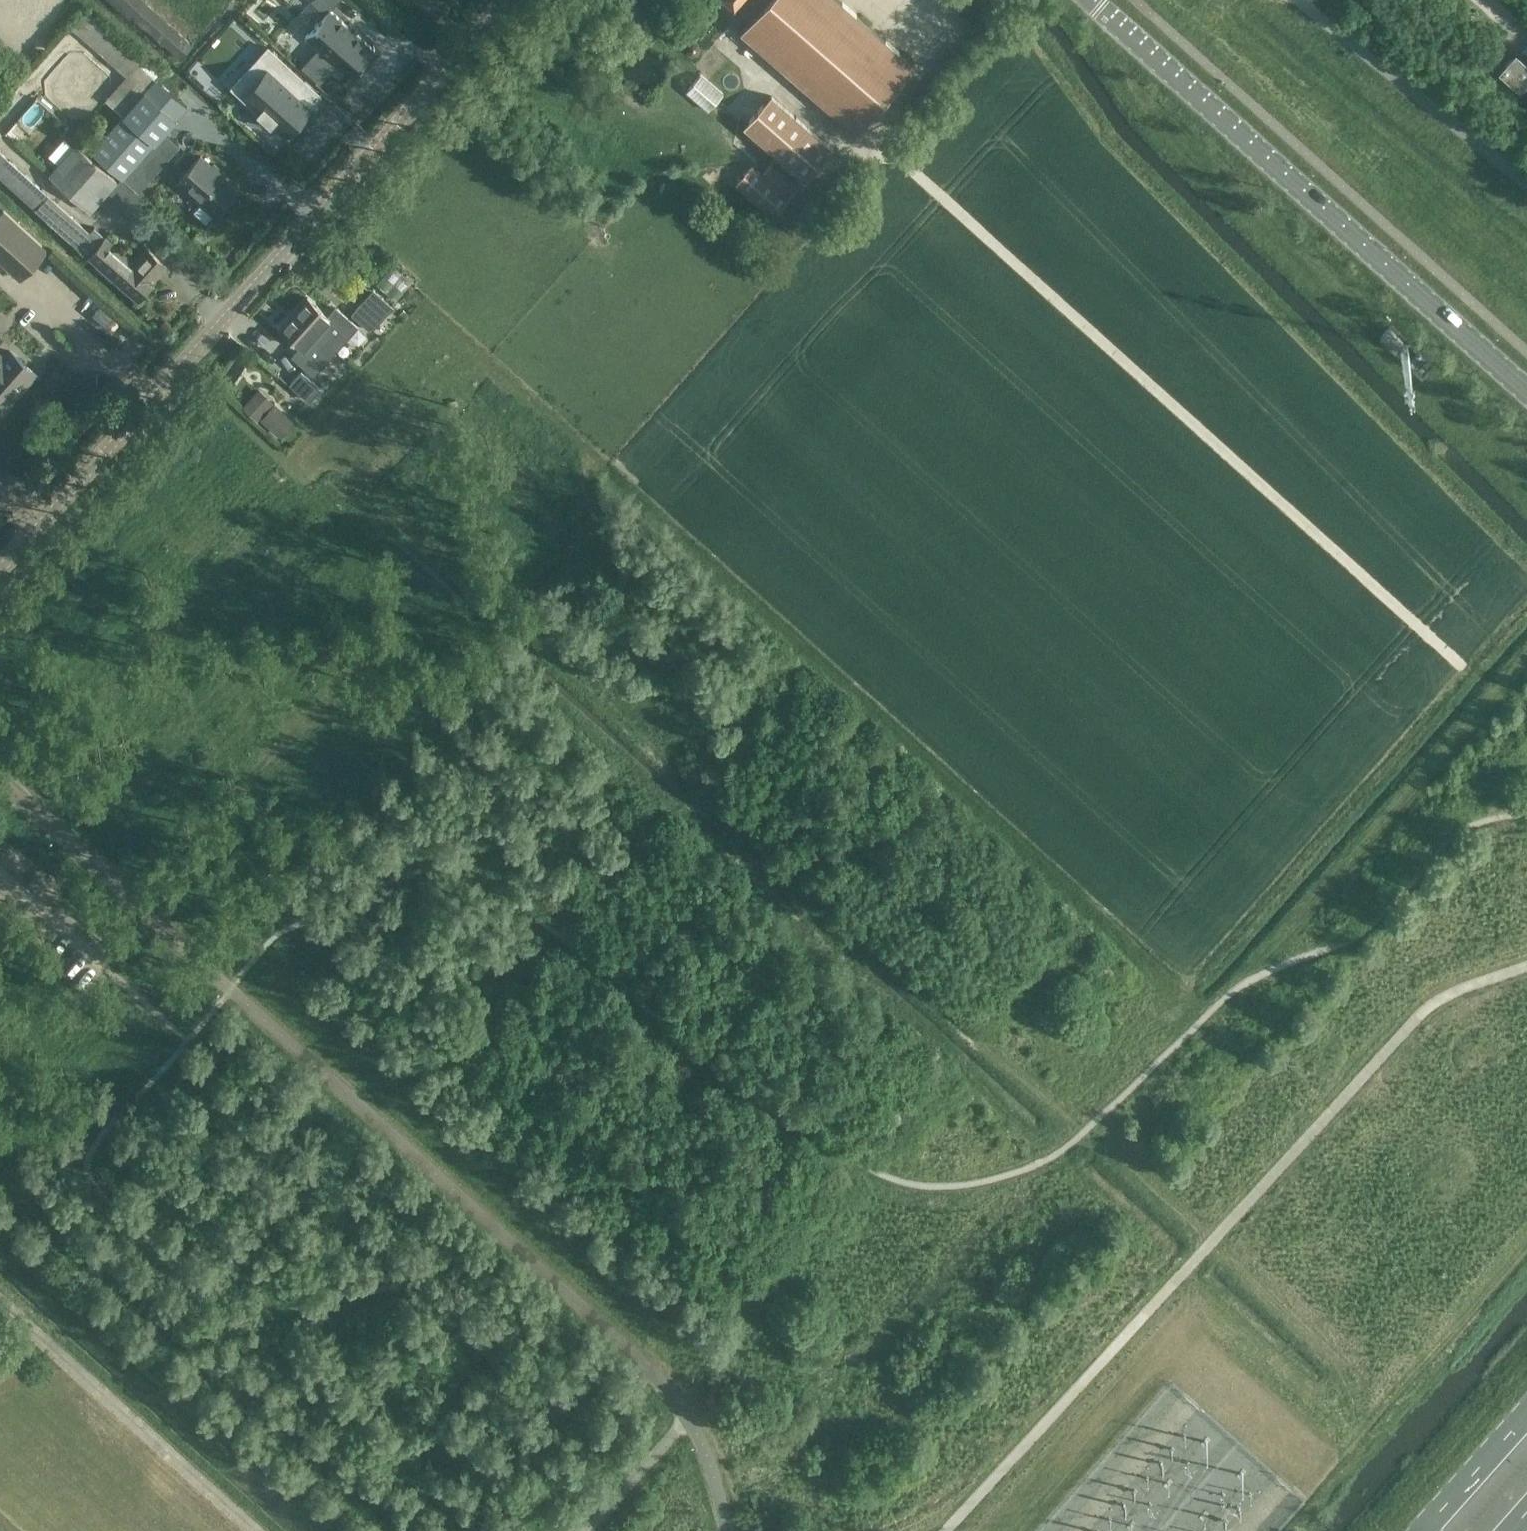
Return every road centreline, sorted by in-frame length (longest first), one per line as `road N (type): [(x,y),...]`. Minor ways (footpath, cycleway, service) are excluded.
road 1 (tertiary): [(0,571),(511,0)]
road 2 (tertiary): [(1526,392),(1090,0)]
road 3 (track): [(258,1530),(0,1299)]
road 4 (track): [(588,1530),(689,1418)]
road 5 (primary): [(1526,1418),(1427,1530)]

